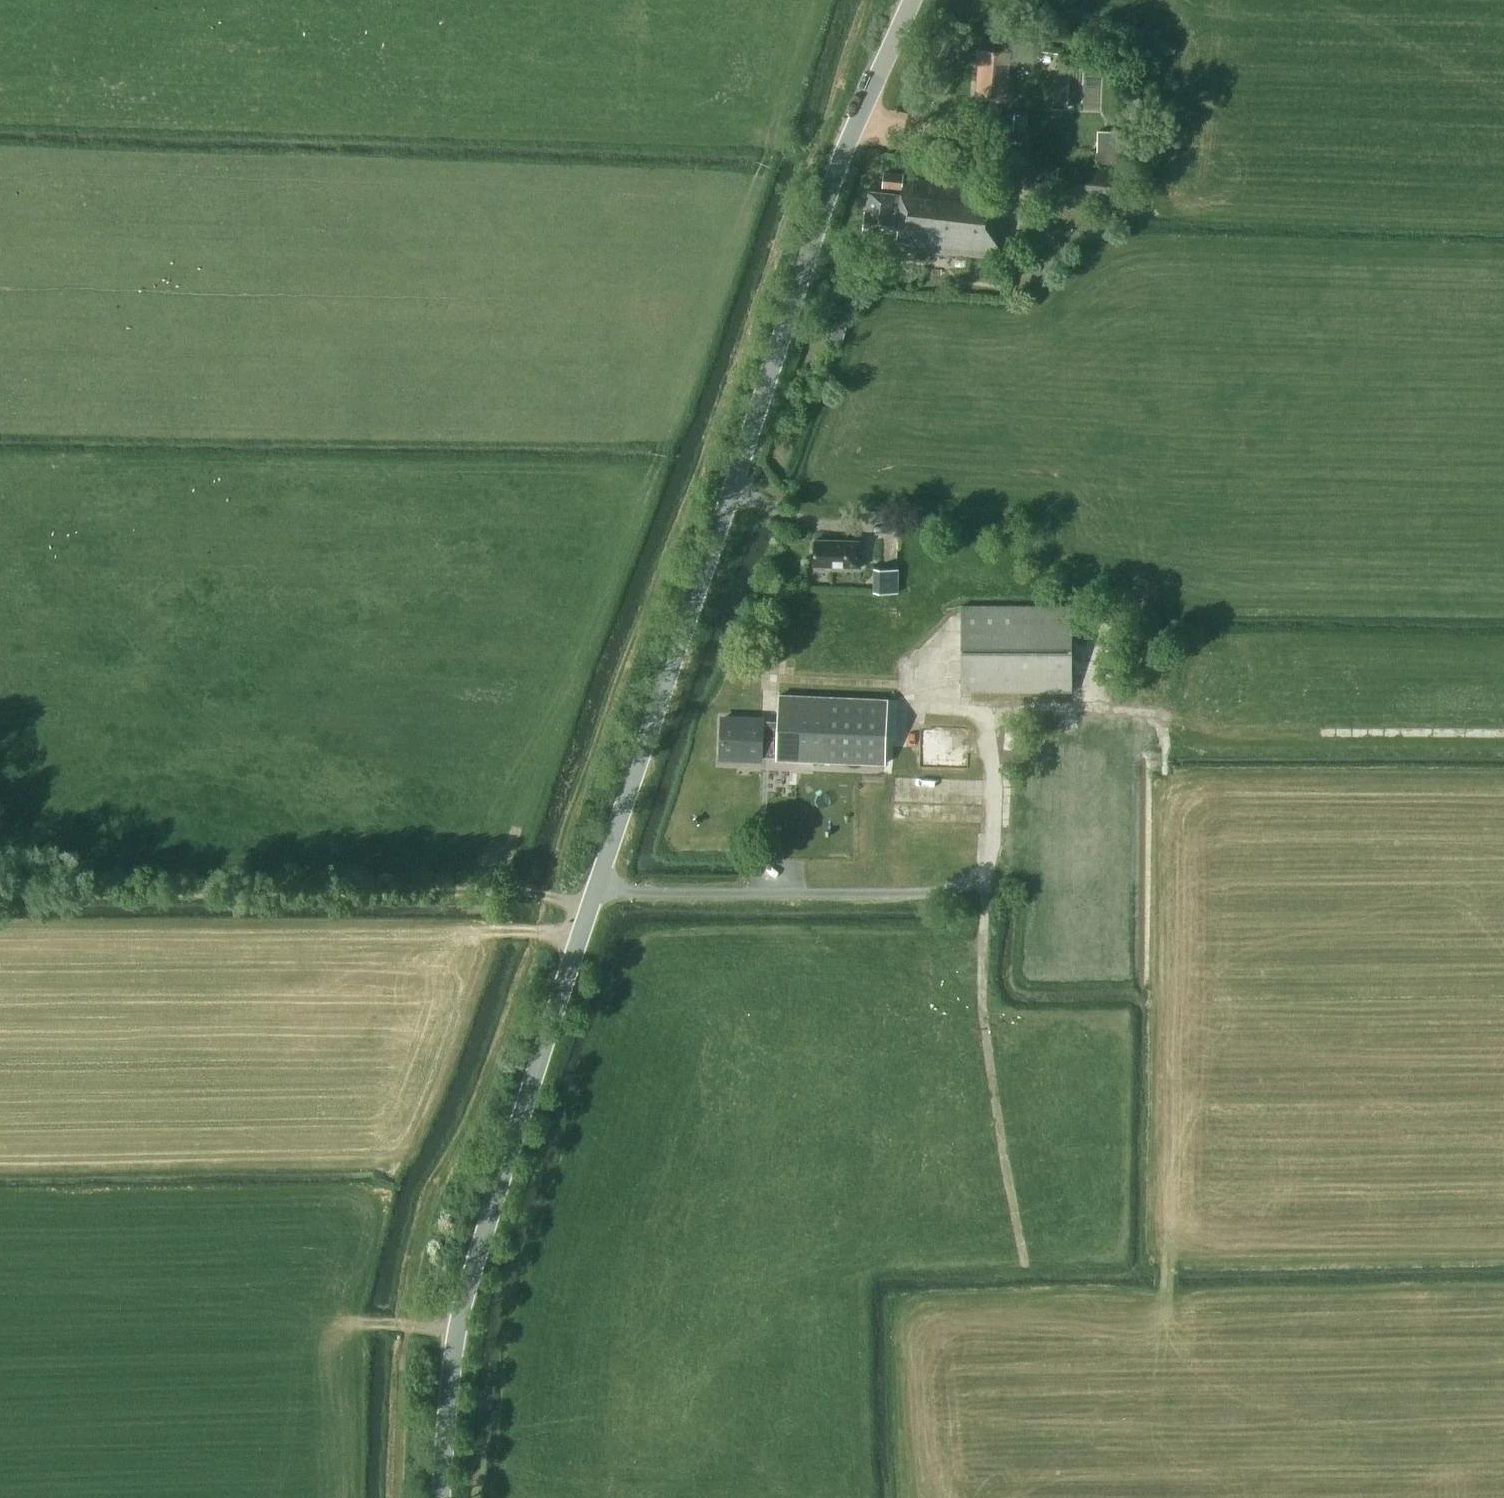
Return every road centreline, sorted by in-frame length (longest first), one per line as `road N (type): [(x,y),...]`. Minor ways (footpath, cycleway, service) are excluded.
road 1 (unclassified): [(443,1497),(455,1335),(840,160),(910,0)]
road 2 (track): [(598,891),(0,893)]

